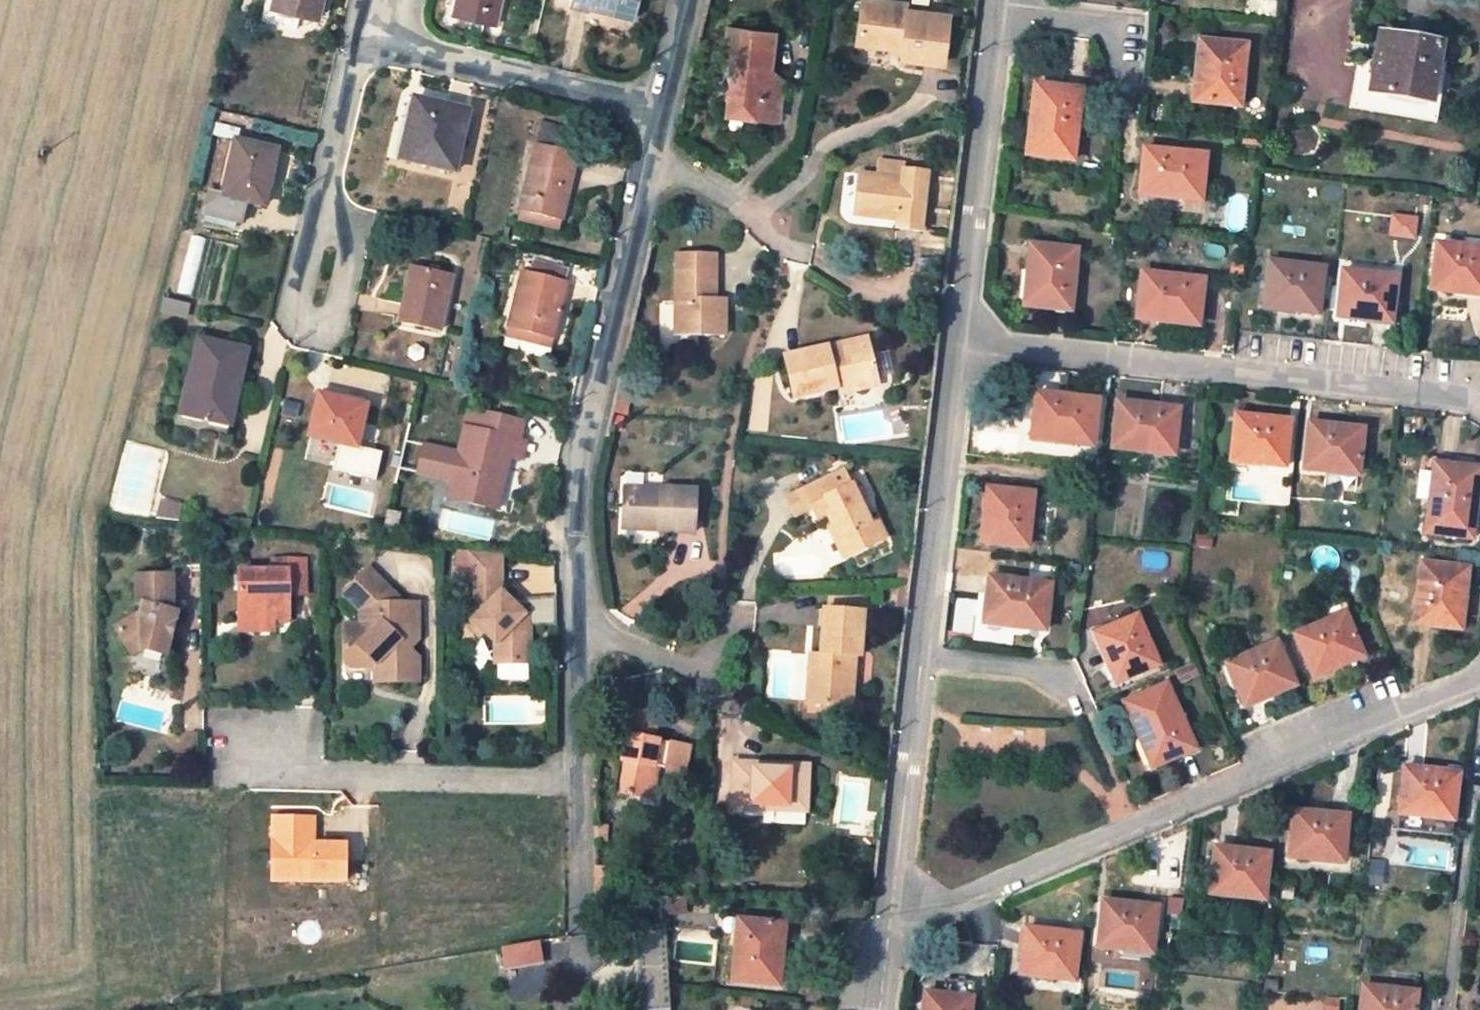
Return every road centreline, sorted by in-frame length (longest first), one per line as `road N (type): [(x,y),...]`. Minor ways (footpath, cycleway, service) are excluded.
road 1 (residential): [(687,0),(576,485),(578,913)]
road 2 (residential): [(1479,675),(890,920)]
road 3 (residential): [(959,337),(1479,395)]
road 4 (residential): [(998,0),(959,337)]
road 5 (residential): [(920,663),(959,337)]
road 6 (residential): [(890,920),(920,663)]
road 7 (residential): [(1479,782),(1457,1009)]
road 8 (residential): [(920,663),(1063,680)]

